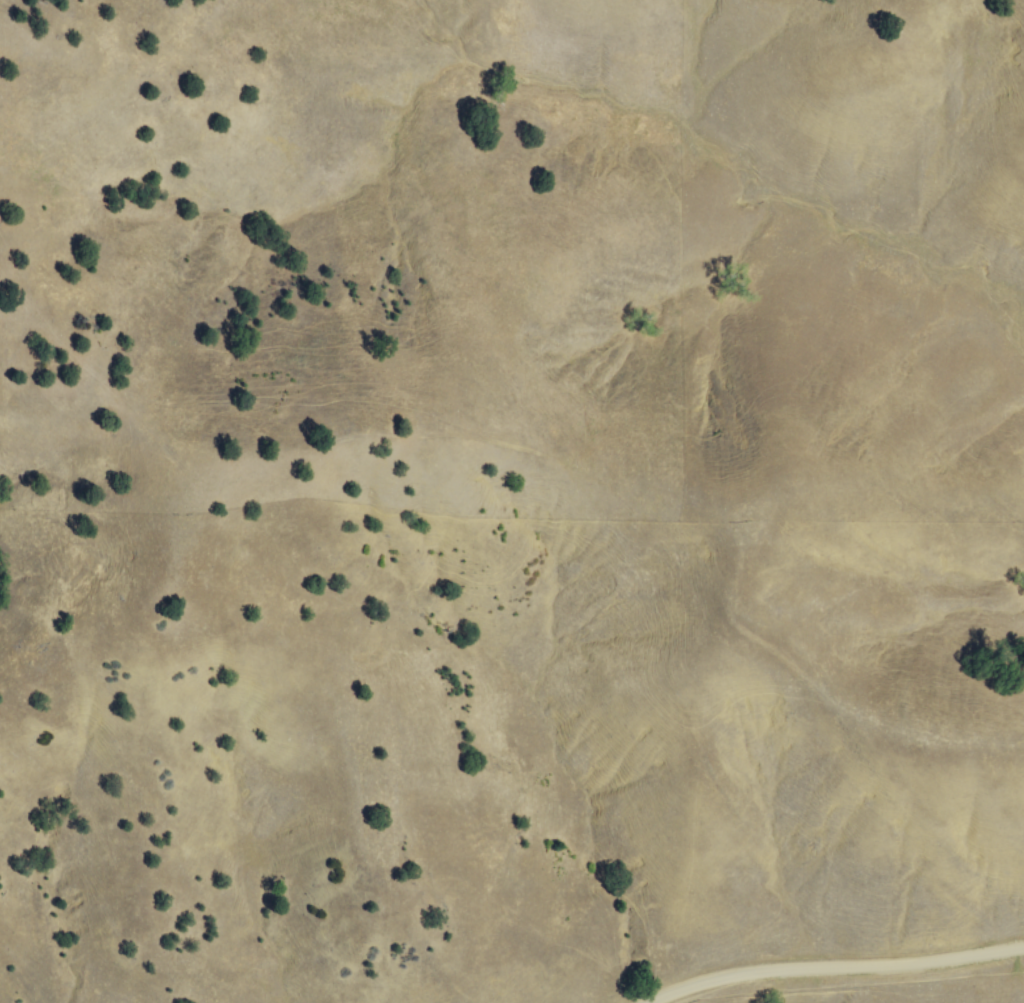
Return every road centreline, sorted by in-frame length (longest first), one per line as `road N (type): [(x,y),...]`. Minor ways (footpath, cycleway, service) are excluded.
road 1 (residential): [(660,1002),(746,975),(933,967),(1023,950)]

